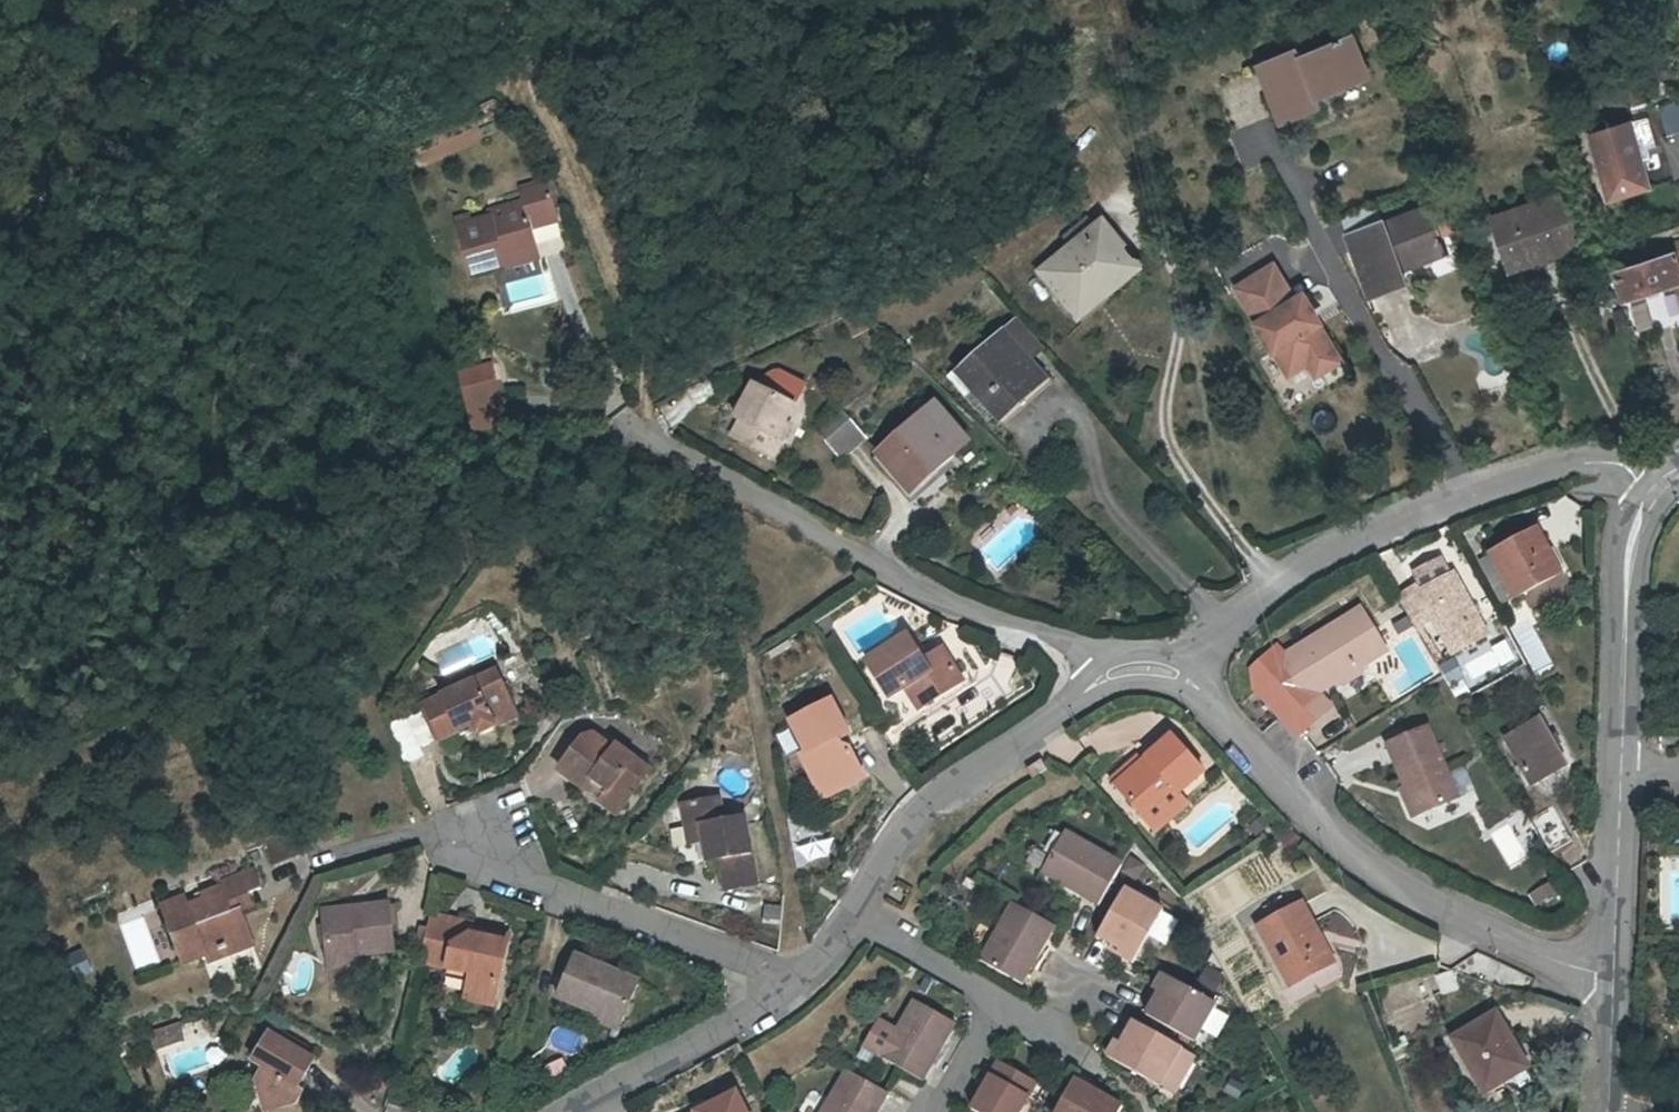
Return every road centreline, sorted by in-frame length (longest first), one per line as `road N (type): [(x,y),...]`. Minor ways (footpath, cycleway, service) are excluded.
road 1 (residential): [(643,432),(905,583),(1095,654),(1177,662),(1194,679)]
road 2 (residential): [(1194,679),(1272,580),(1307,559),(1467,493),(1611,459),(1662,483)]
road 3 (residential): [(1194,679),(1291,794),(1373,868),(1485,930),(1613,977)]
road 4 (track): [(494,0),(579,183),(645,365),(643,432)]
road 5 (residential): [(852,911),(929,803),(1090,689),(1194,679)]
road 6 (residential): [(474,830),(539,878),(798,981)]
road 7 (track): [(0,239),(191,0)]
road 8 (residential): [(1618,771),(1629,548),(1662,483)]
road 9 (residential): [(561,1111),(798,981)]
road 10 (residential): [(1613,977),(1618,771)]
road 11 (residential): [(852,911),(995,1002)]
road 12 (residential): [(1608,1110),(1613,977)]
road 13 (residential): [(995,1002),(932,1111)]

